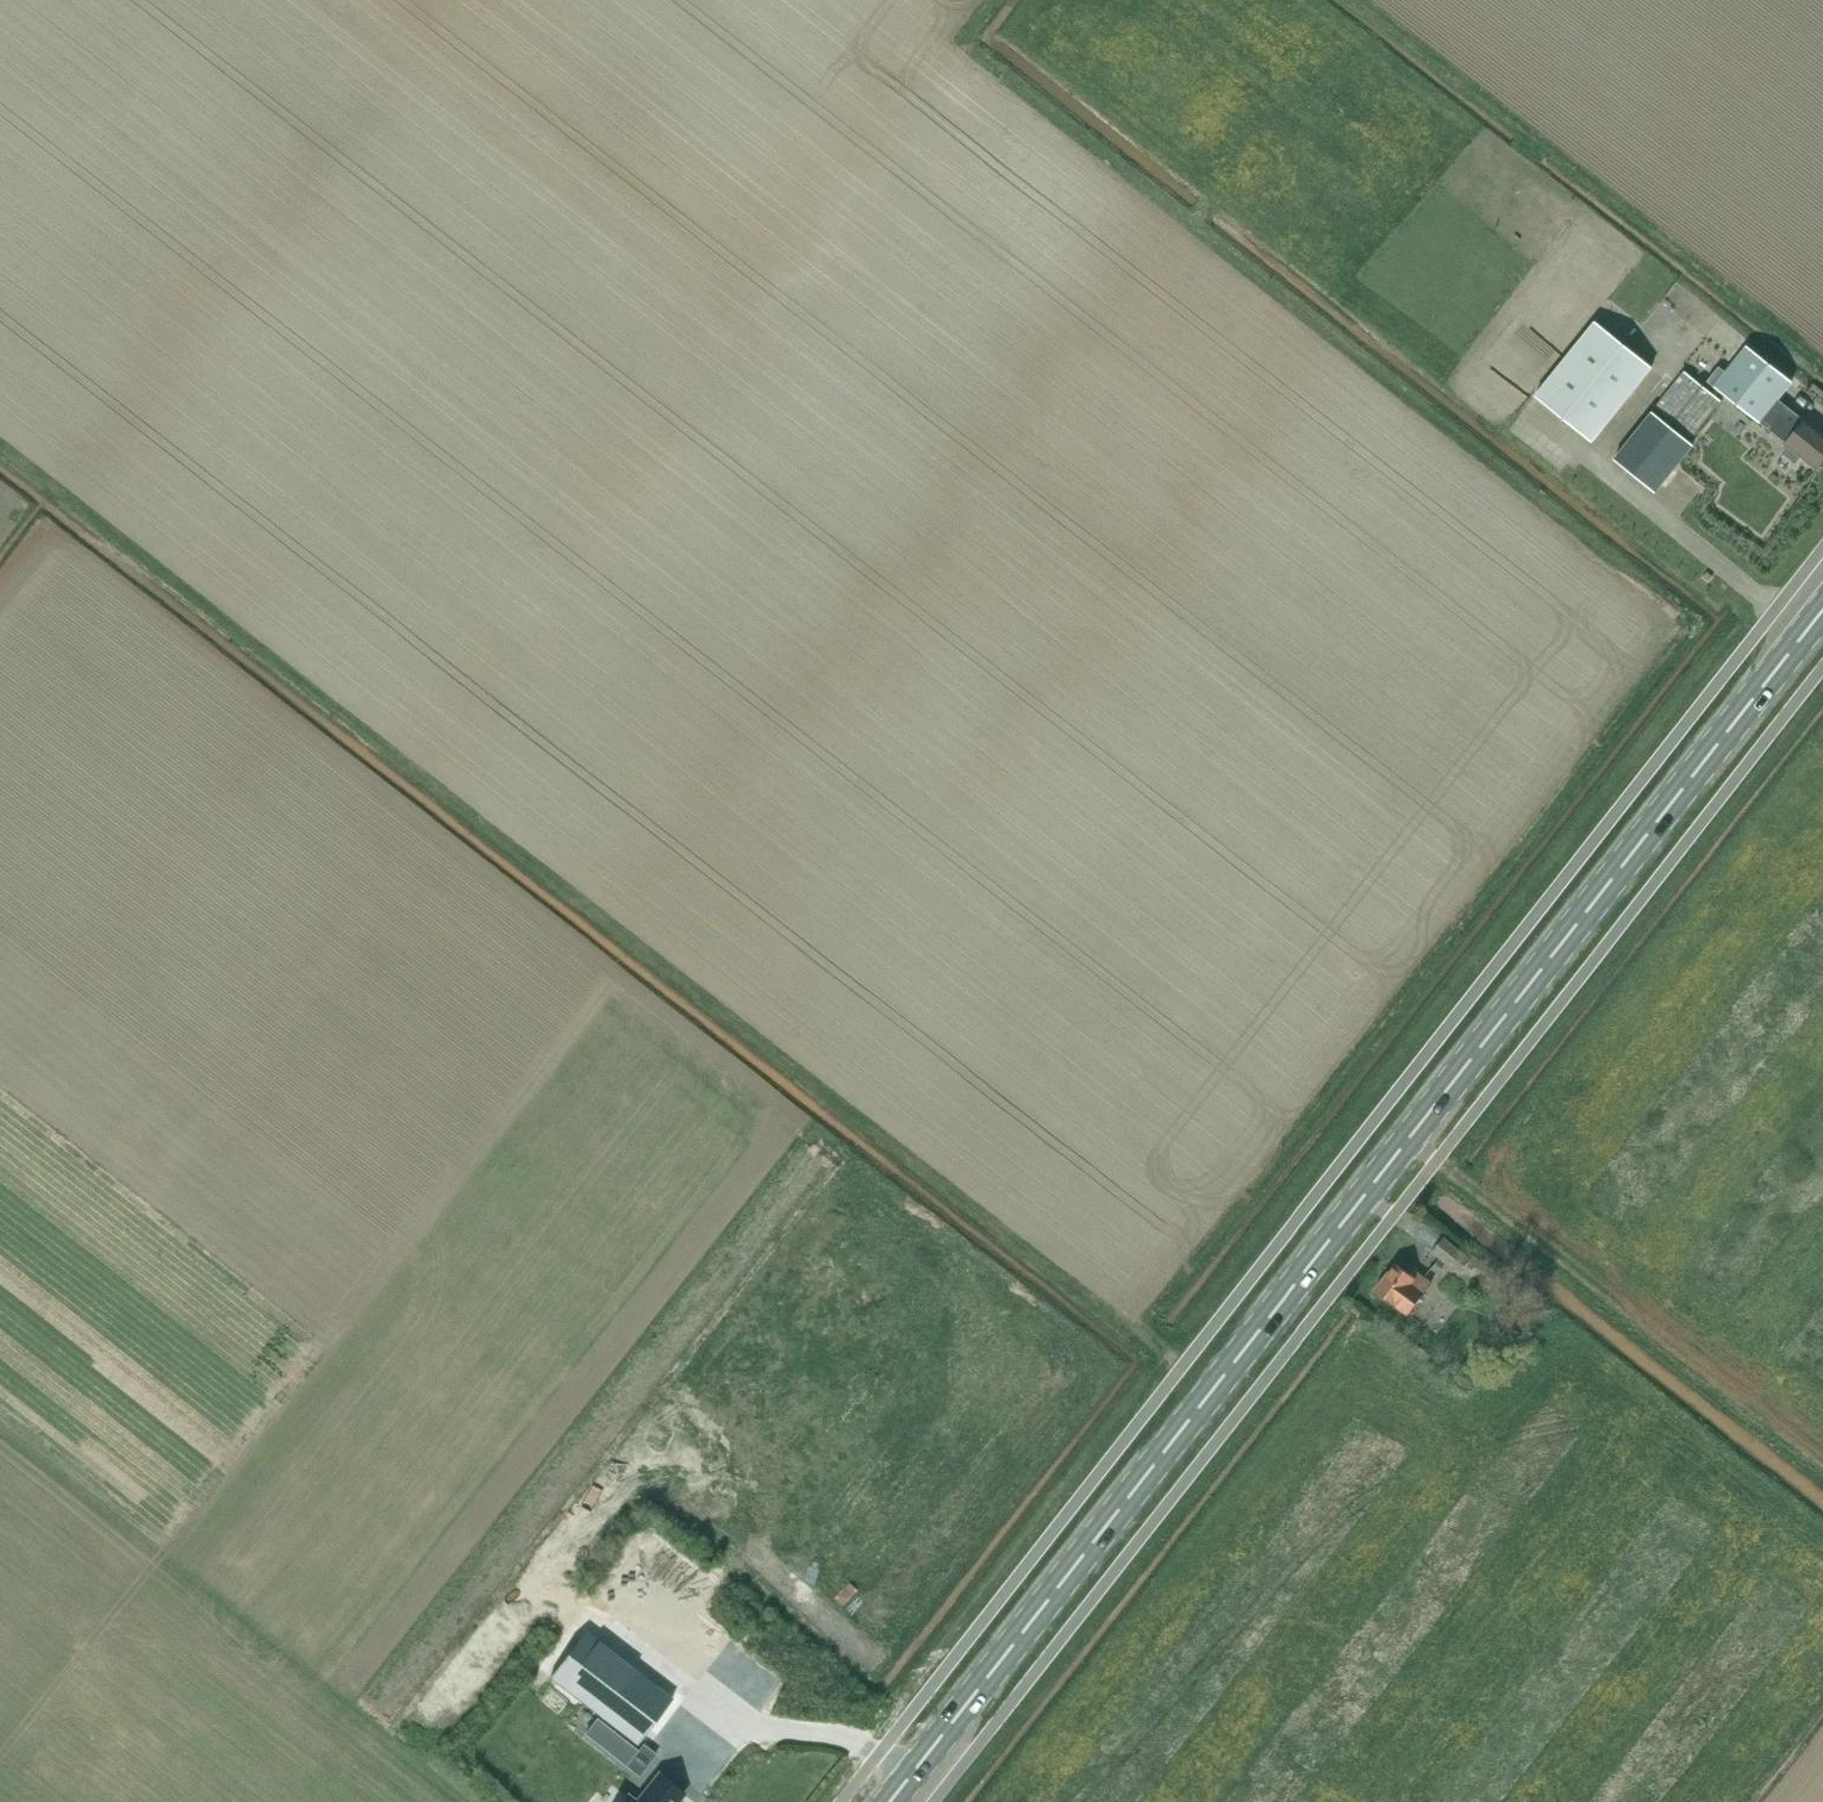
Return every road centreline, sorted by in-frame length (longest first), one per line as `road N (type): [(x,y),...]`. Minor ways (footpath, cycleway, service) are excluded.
road 1 (secondary): [(899,1801),(1822,621)]

